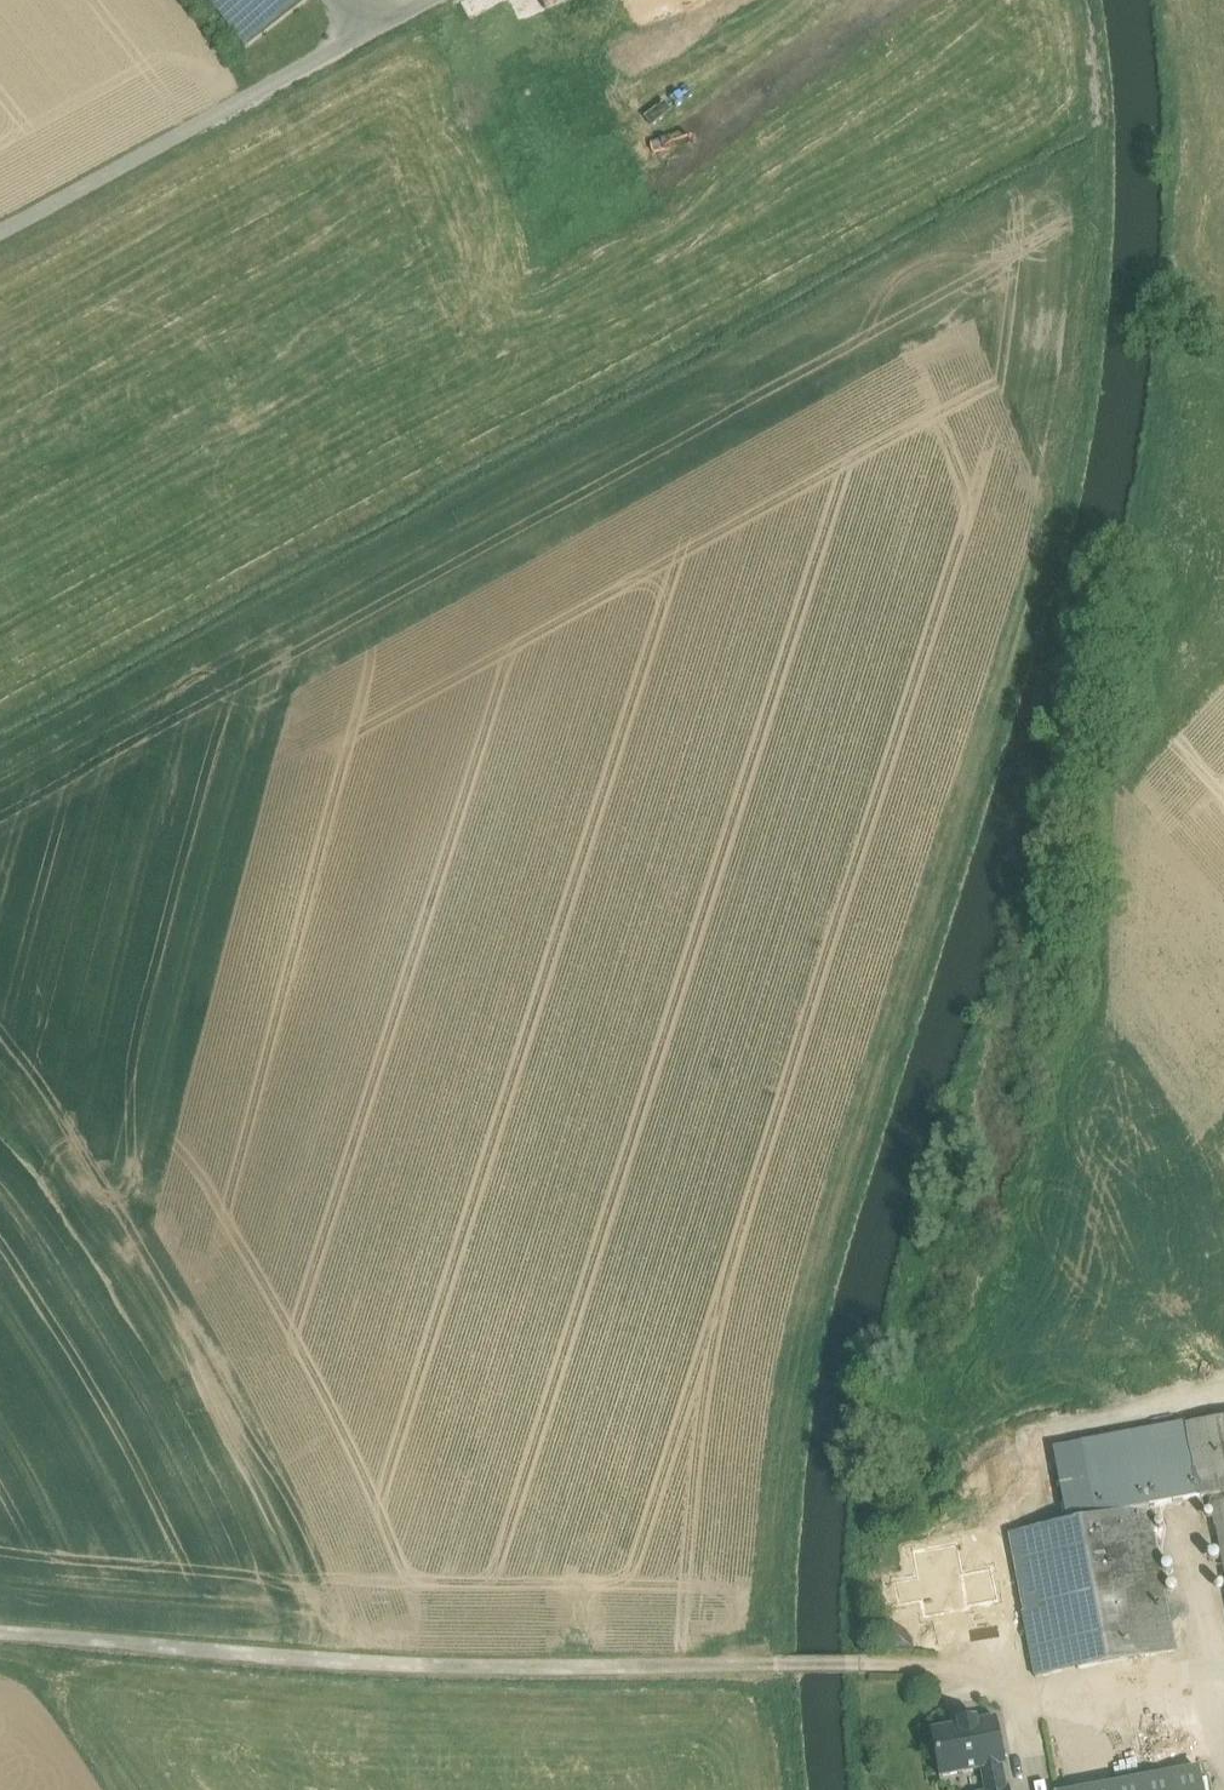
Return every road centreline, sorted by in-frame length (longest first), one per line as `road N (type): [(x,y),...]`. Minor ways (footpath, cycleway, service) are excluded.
road 1 (track): [(864,1666),(436,1668),(0,1636)]
road 2 (residential): [(0,232),(433,0)]

